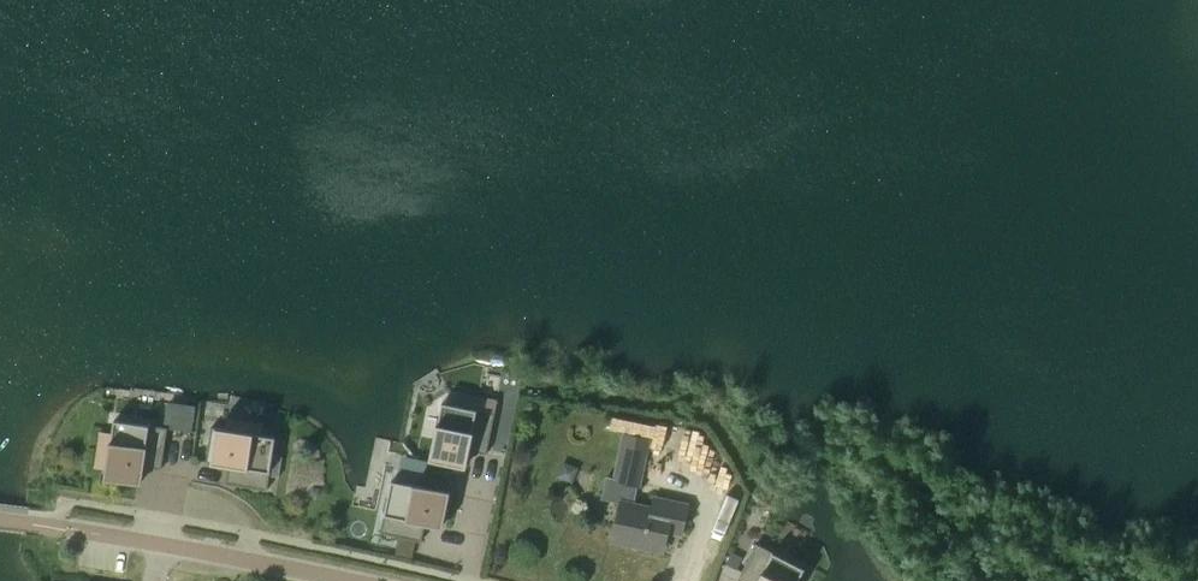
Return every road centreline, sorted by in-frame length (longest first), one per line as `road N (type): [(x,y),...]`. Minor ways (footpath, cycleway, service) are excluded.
road 1 (residential): [(351,580),(58,527)]

